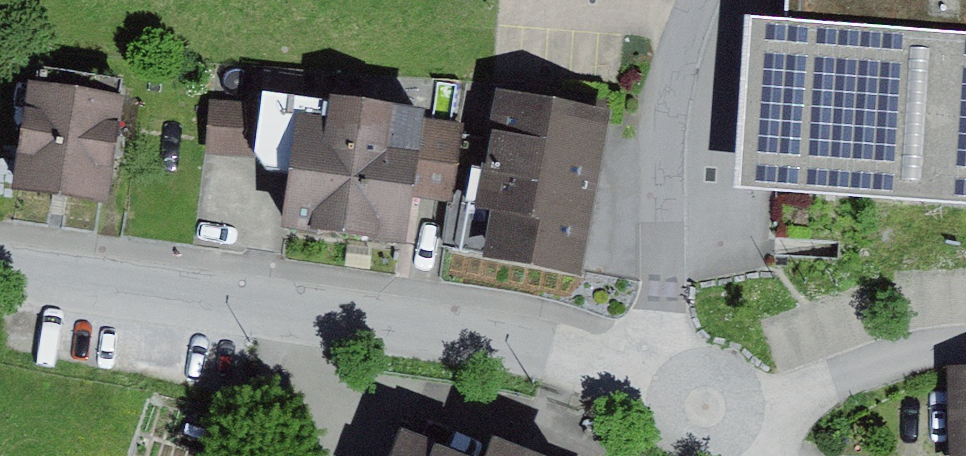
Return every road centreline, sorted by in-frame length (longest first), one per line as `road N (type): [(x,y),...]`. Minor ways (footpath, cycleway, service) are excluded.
road 1 (residential): [(721,448),(639,384),(586,357),(290,296),(0,255)]
road 2 (residential): [(965,342),(855,360),(721,448)]

